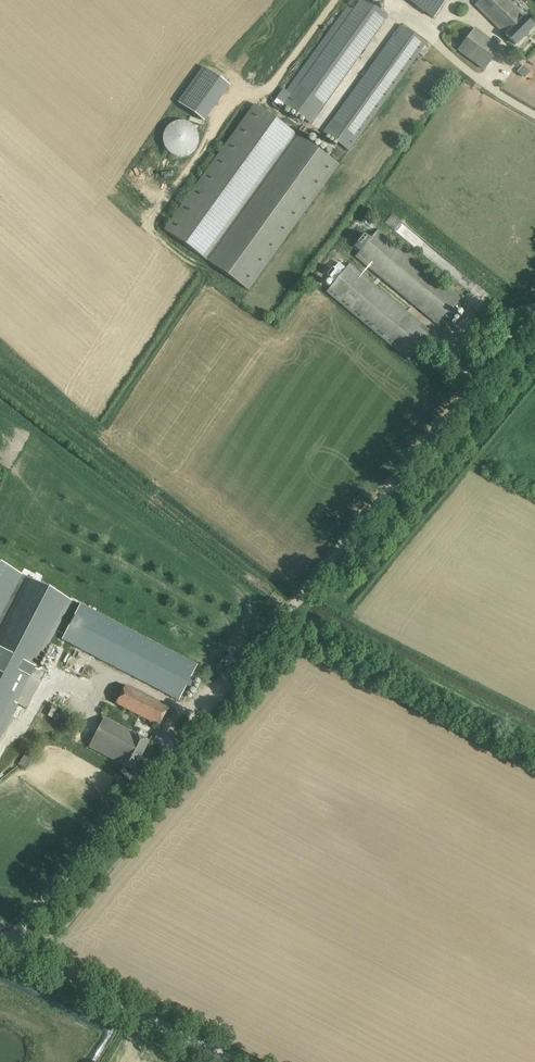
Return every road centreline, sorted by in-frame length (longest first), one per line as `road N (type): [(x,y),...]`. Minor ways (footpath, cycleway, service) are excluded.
road 1 (unclassified): [(9,939),(534,315)]
road 2 (unclassified): [(243,1061),(9,939)]
road 3 (track): [(142,489),(0,384)]

